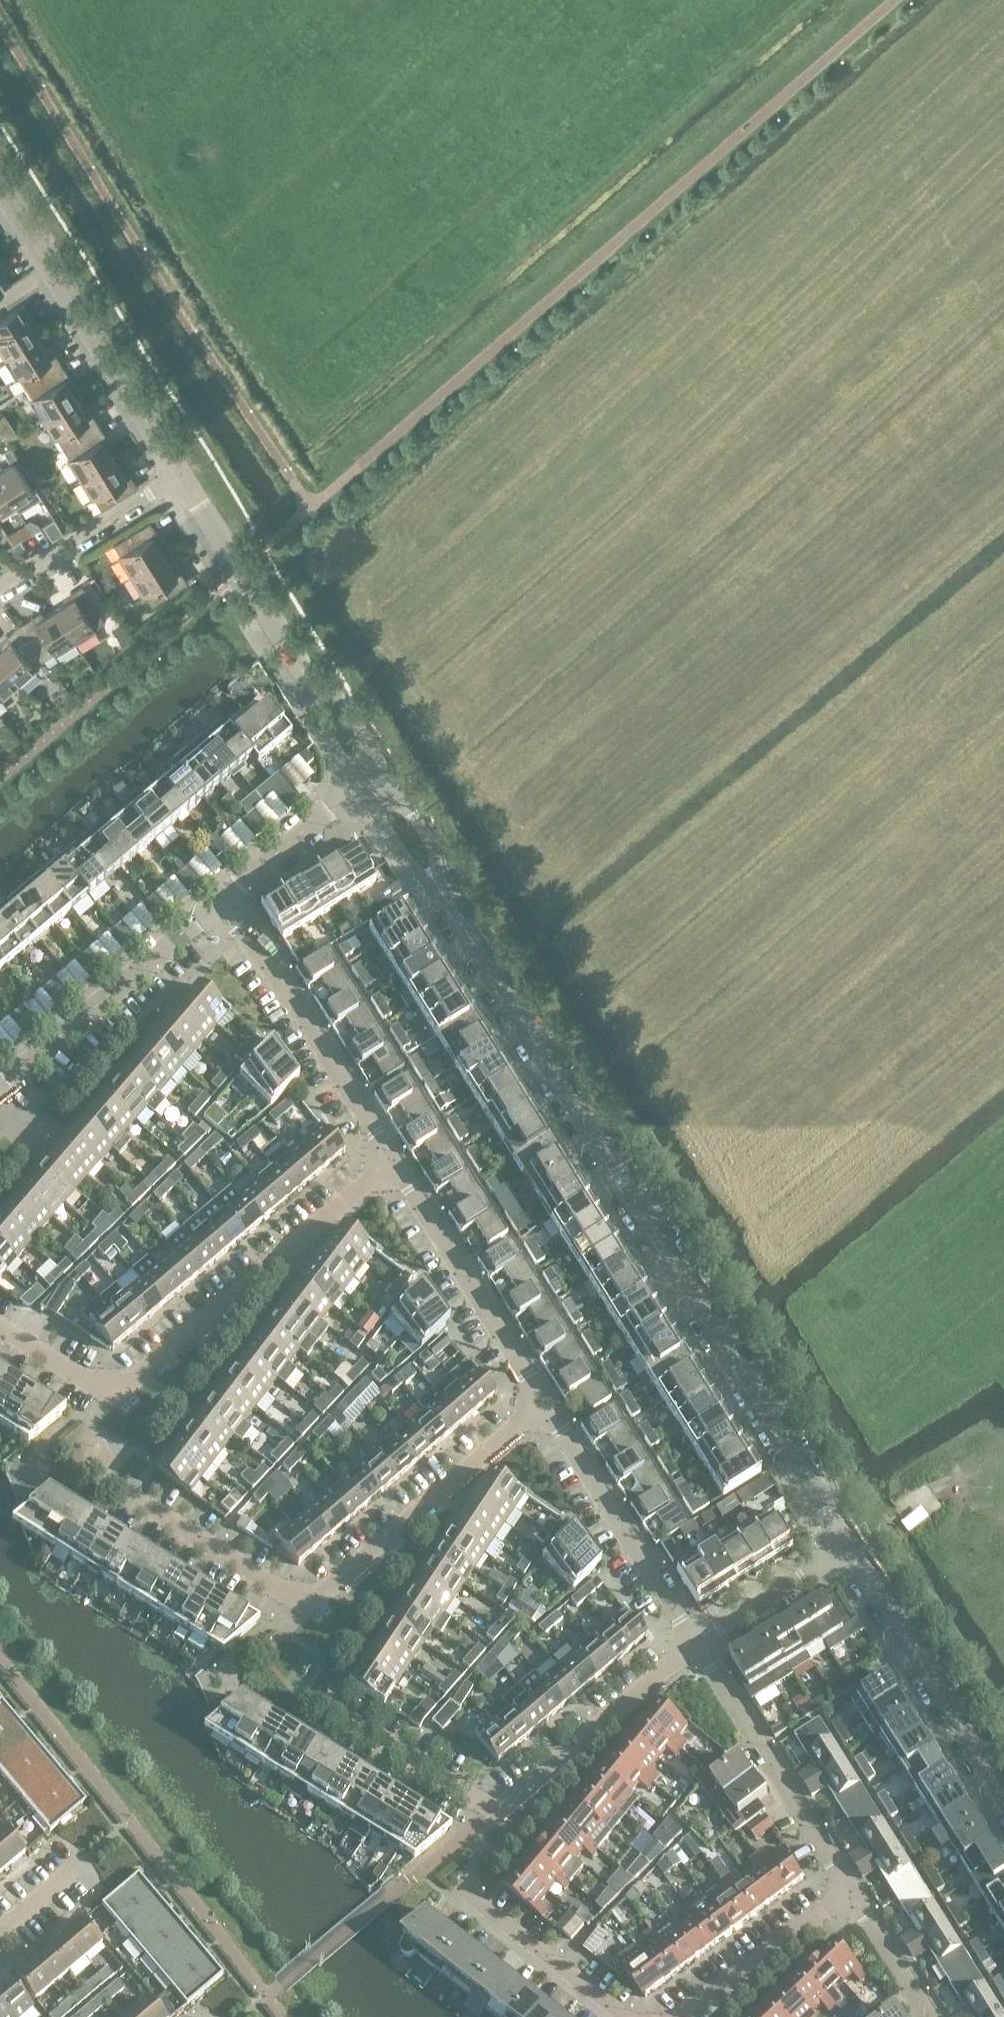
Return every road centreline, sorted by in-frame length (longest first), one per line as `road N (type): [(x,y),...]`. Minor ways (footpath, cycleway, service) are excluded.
road 1 (tertiary): [(850,1550),(371,775)]
road 2 (residential): [(122,1488),(303,1604),(543,1407)]
road 3 (residential): [(0,1322),(113,1390),(390,1162)]
road 4 (residential): [(337,1710),(495,1808),(696,1639)]
road 5 (tertiary): [(371,775),(177,482)]
road 6 (residential): [(390,1162),(256,947),(215,910)]
road 7 (residential): [(848,1894),(696,1639)]
road 8 (tertiary): [(1003,1796),(850,1550)]
road 9 (residential): [(543,1407),(390,1162)]
road 10 (residential): [(0,1090),(215,910)]
road 11 (residential): [(696,1639),(543,1407)]
road 12 (tertiary): [(177,482),(51,271)]
road 13 (residential): [(677,2016),(848,1894)]
road 14 (residential): [(0,594),(177,482)]
road 15 (residential): [(215,910),(371,775)]
road 16 (residential): [(461,1894),(623,2016)]
road 17 (residential): [(696,1639),(850,1550)]
road 18 (residential): [(925,2016),(848,1894)]

